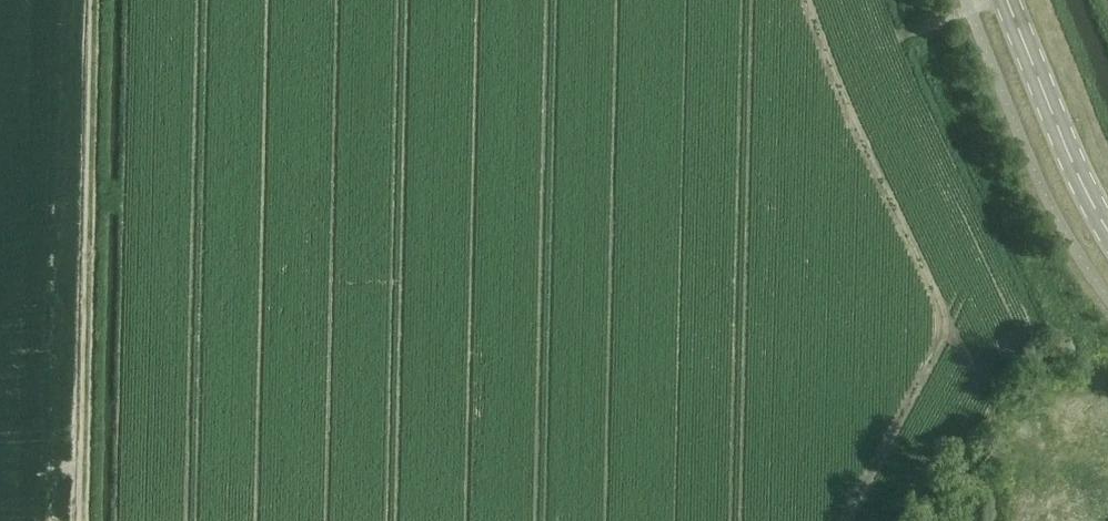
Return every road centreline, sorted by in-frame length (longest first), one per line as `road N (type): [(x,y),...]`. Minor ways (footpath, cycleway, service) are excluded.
road 1 (track): [(96,0),(86,520)]
road 2 (secondary): [(1107,234),(1085,198),(1007,0)]

